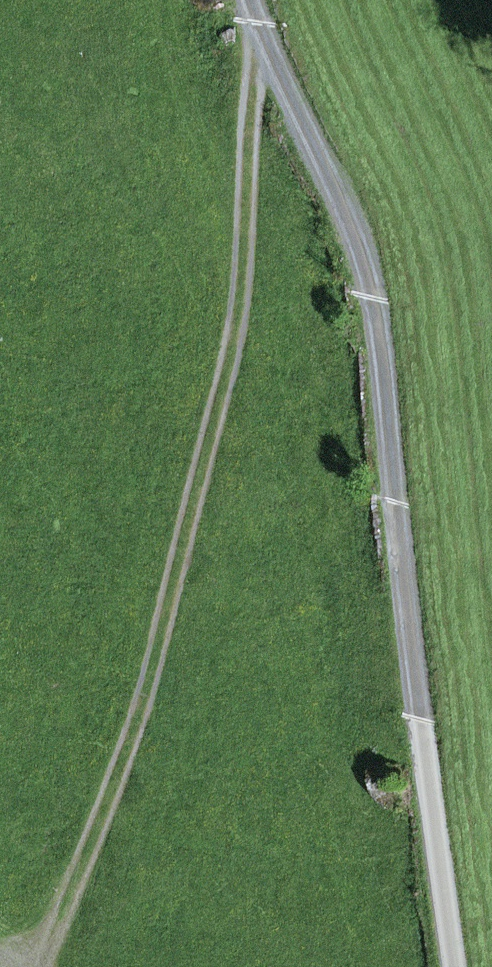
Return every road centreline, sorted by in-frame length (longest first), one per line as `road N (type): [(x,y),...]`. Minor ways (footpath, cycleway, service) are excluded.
road 1 (track): [(249,0),(348,203),(375,315),(455,966)]
road 2 (track): [(263,32),(238,349),(140,740),(32,966)]

